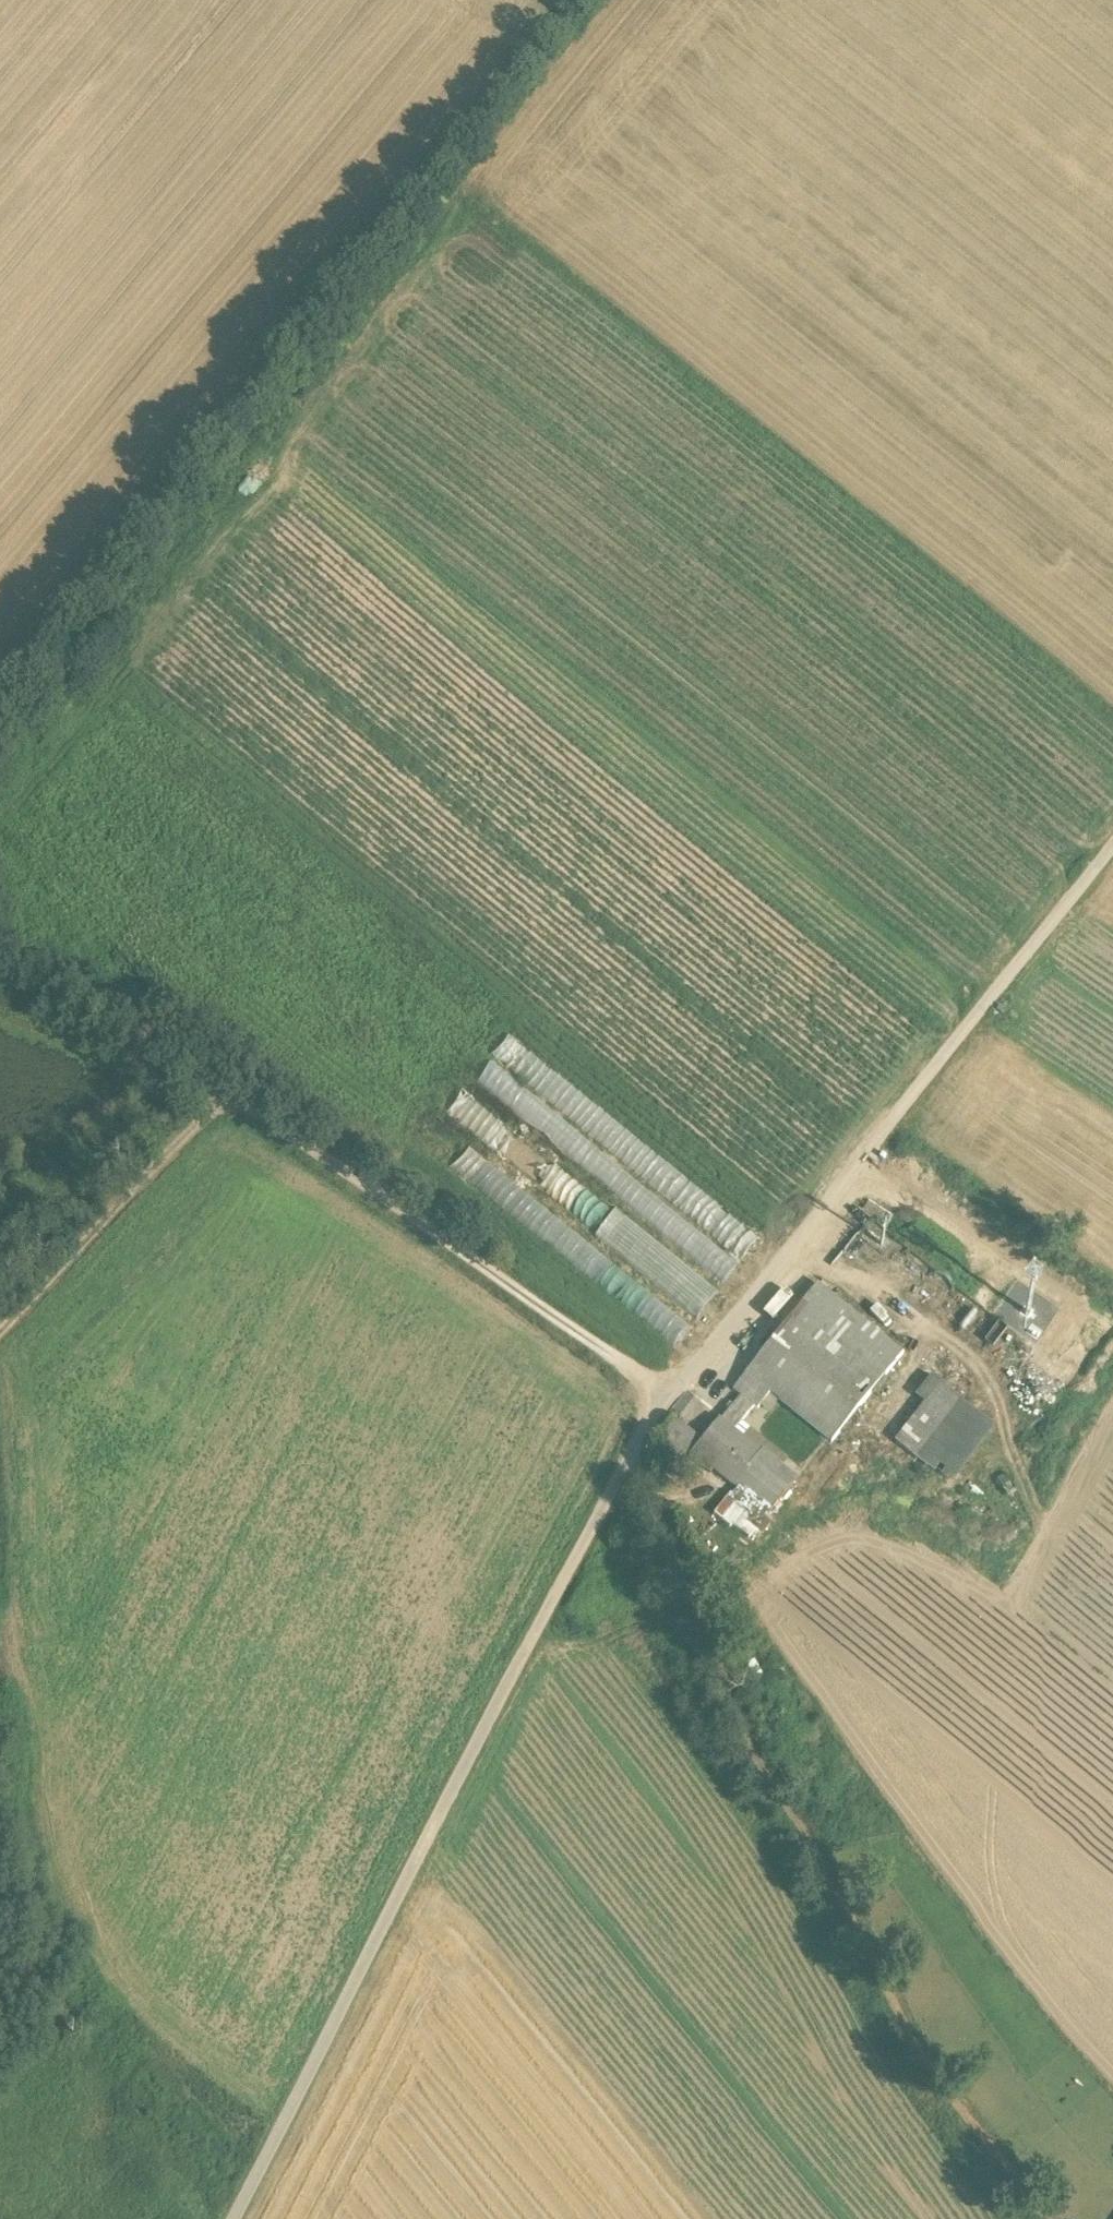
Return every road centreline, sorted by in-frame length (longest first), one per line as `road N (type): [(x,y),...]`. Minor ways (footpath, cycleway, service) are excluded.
road 1 (track): [(670,1399),(545,1618),(235,2218)]
road 2 (track): [(1112,851),(670,1399)]
road 3 (track): [(213,1082),(670,1399)]
road 4 (track): [(213,1082),(0,1316)]
road 5 (track): [(0,945),(213,1082)]

